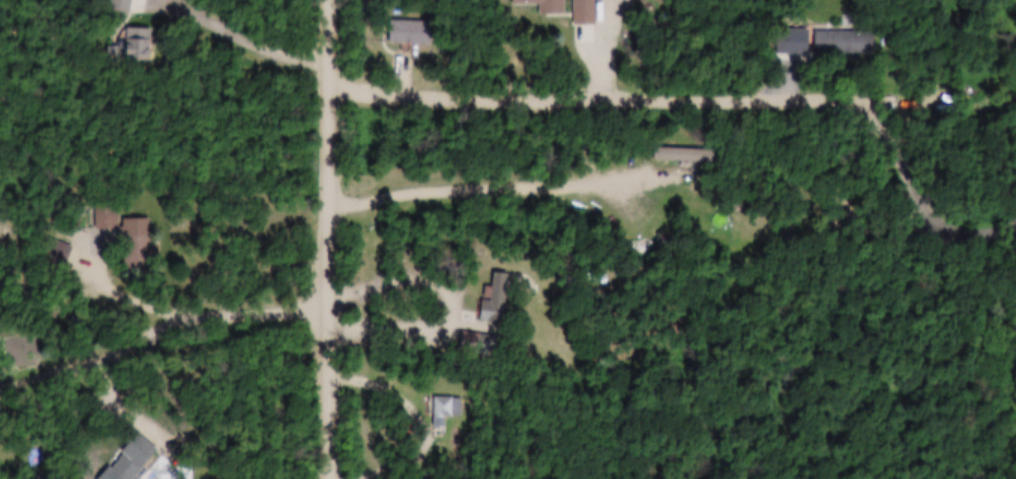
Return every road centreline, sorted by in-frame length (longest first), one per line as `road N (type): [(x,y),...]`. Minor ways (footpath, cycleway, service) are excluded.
road 1 (residential): [(333,83),(391,97),(889,103)]
road 2 (residential): [(333,0),(335,478)]

